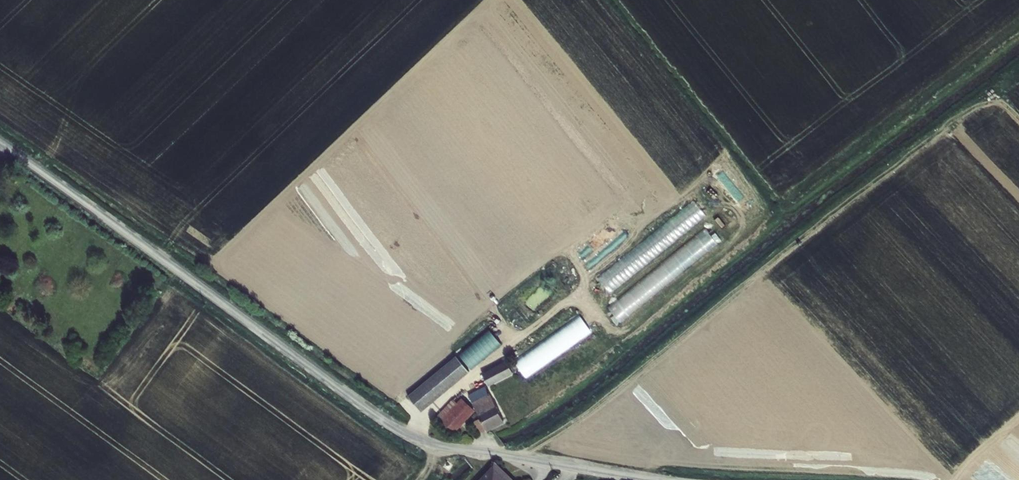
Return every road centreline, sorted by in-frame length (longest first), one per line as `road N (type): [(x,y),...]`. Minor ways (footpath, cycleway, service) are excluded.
road 1 (tertiary): [(0,143),(406,435),(664,479)]

